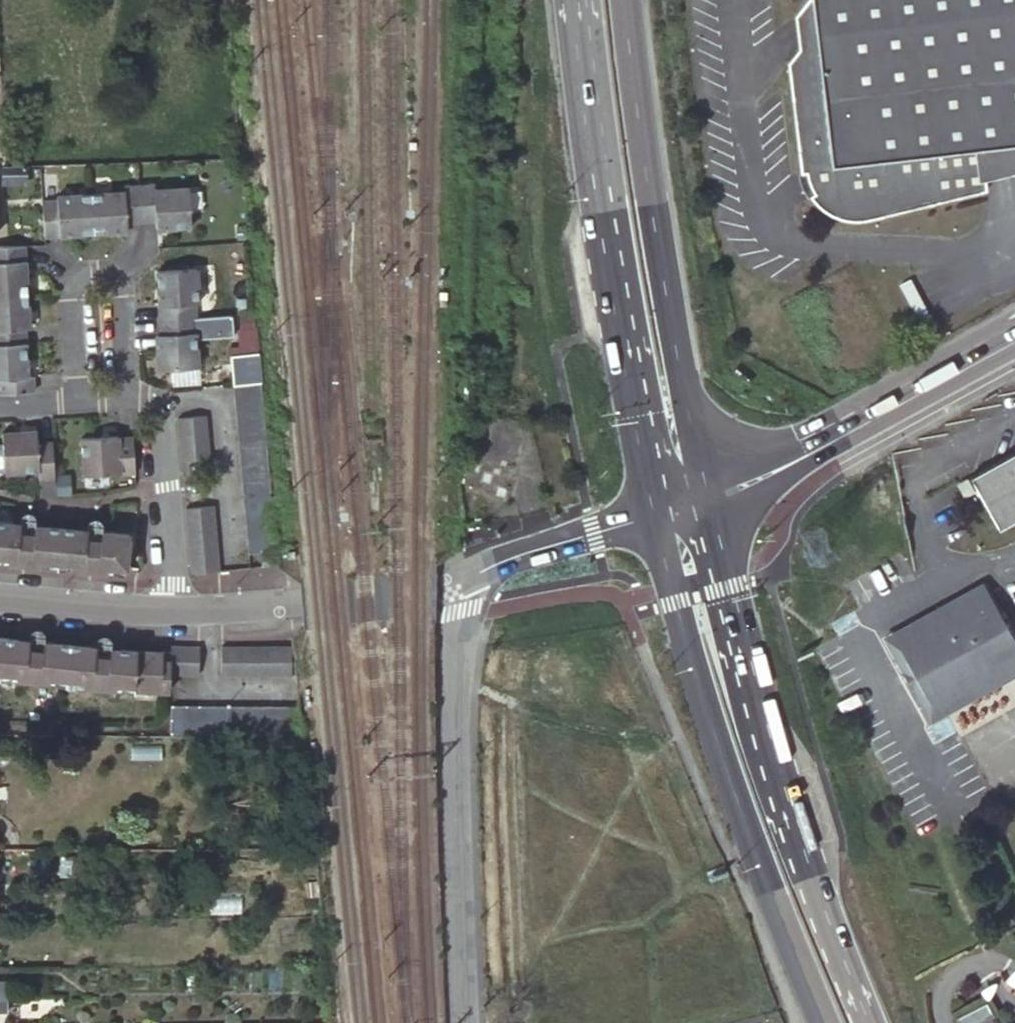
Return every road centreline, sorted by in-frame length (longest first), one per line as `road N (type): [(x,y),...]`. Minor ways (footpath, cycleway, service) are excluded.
road 1 (primary): [(868,1022),(771,744),(729,601),(711,497)]
road 2 (primary): [(658,513),(713,729),(823,1022)]
road 3 (primary): [(576,0),(597,193),(658,513)]
road 4 (primary): [(711,497),(685,394),(632,0)]
road 5 (residential): [(462,580),(459,1022)]
road 6 (unclassified): [(711,497),(1014,342)]
road 7 (residential): [(74,402),(69,275),(120,272),(128,401)]
road 8 (tertiary): [(462,580),(171,609)]
road 9 (residential): [(128,401),(157,400),(171,609)]
road 10 (tertiary): [(462,580),(658,513)]
road 11 (tertiary): [(171,609),(0,598)]

